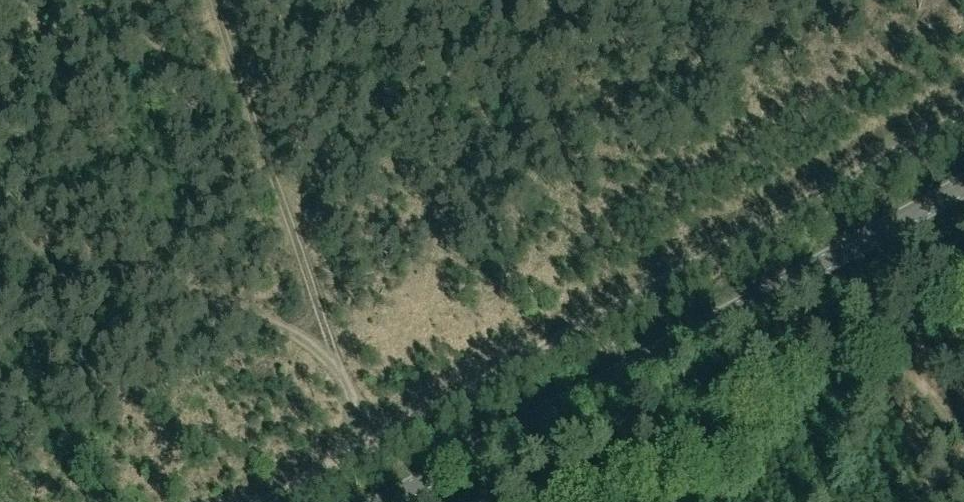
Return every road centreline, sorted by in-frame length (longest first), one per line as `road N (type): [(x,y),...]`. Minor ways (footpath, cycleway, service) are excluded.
road 1 (track): [(963,116),(266,501)]
road 2 (tertiary): [(385,501),(963,185)]
road 3 (track): [(376,442),(330,358),(313,344),(123,274),(0,245)]
road 4 (track): [(210,0),(330,358)]

